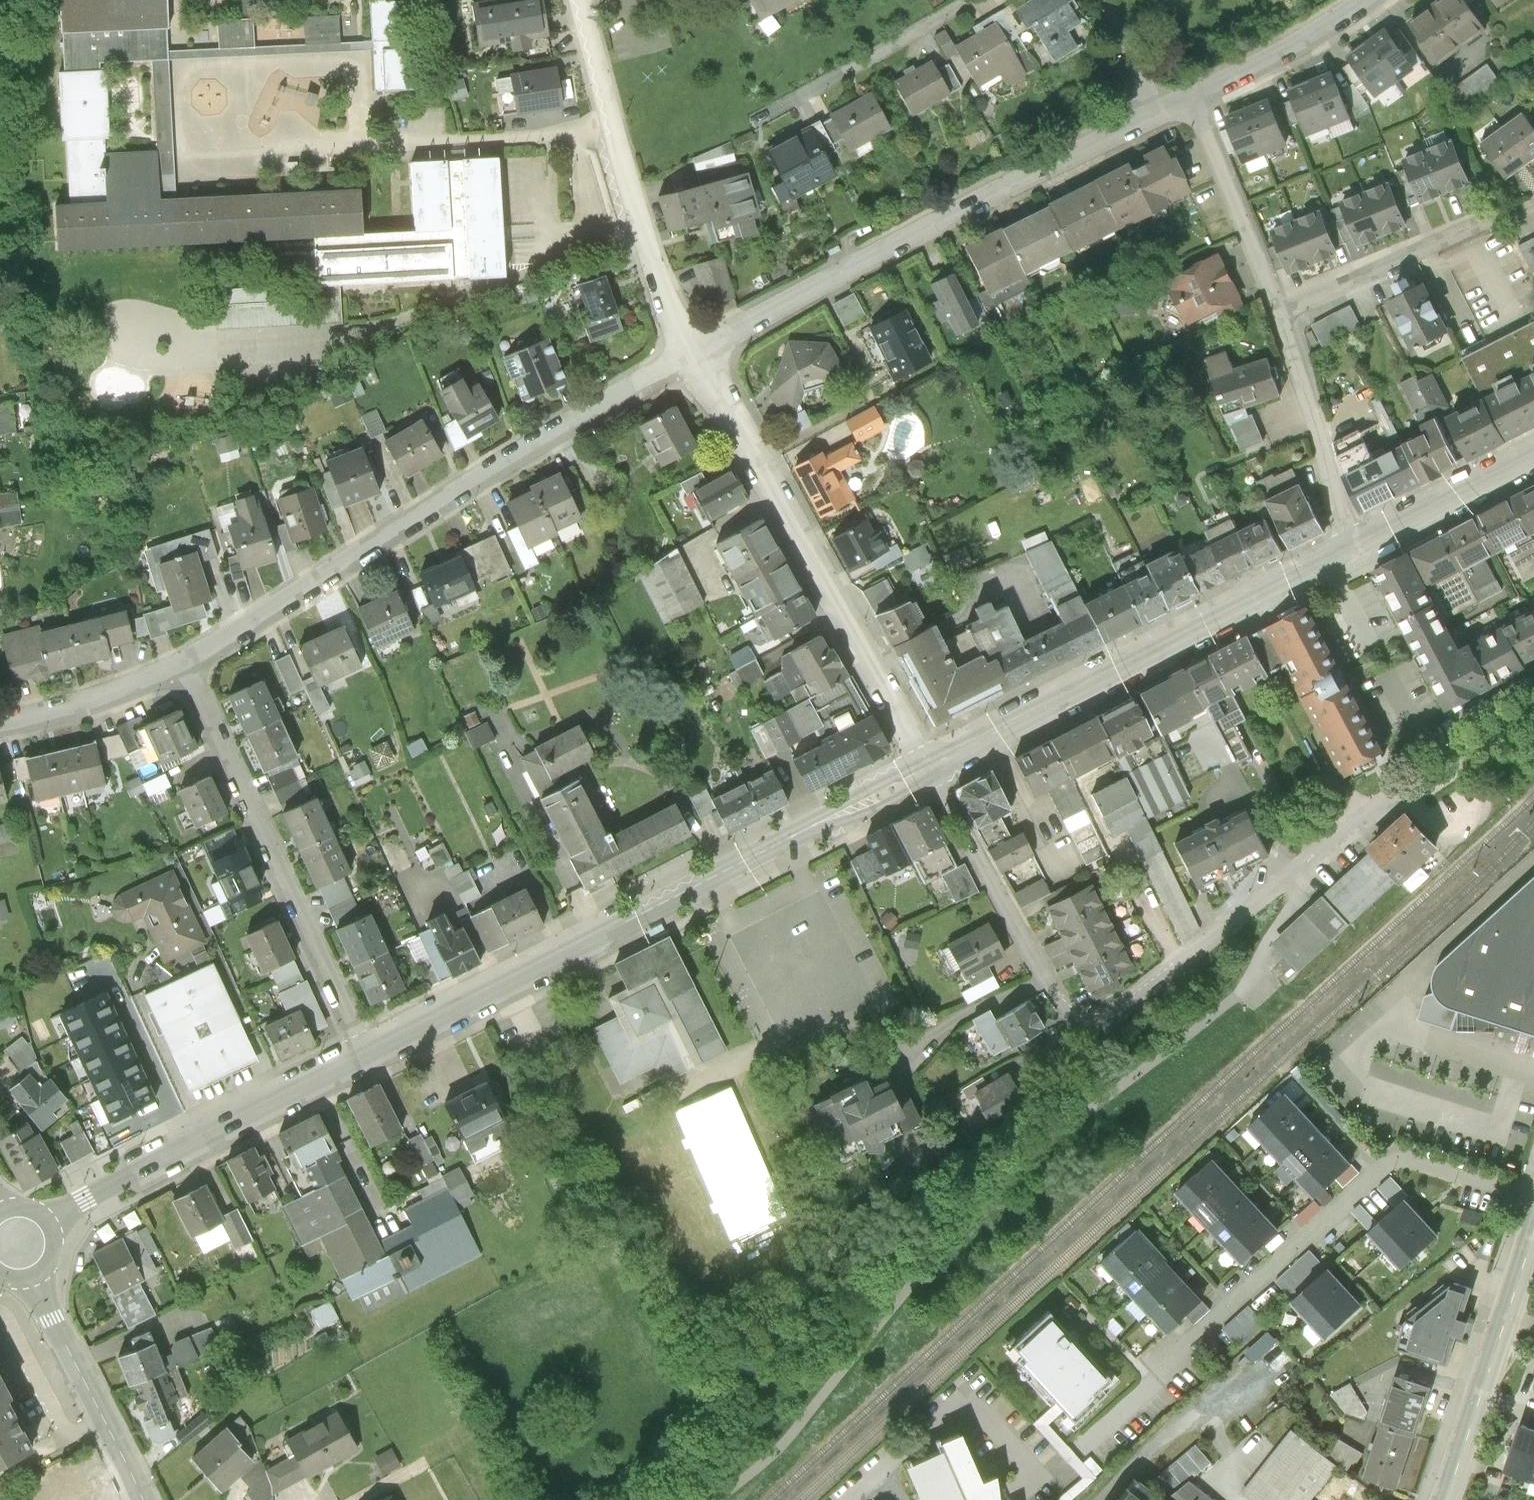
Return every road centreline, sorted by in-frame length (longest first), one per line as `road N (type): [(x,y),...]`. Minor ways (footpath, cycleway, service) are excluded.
road 1 (residential): [(933,766),(1072,1018),(1104,1016),(1533,705)]
road 2 (tertiary): [(367,1051),(933,766)]
road 3 (residential): [(184,666),(678,352)]
road 4 (residential): [(1533,1198),(1403,1159),(1092,1438)]
road 5 (residential): [(678,352),(1161,121)]
road 6 (residential): [(933,766),(678,352)]
road 7 (tertiary): [(933,766),(1356,551)]
road 8 (residential): [(367,1051),(184,666)]
road 9 (tertiary): [(17,1242),(367,1051)]
road 10 (residential): [(575,0),(678,352)]
road 11 (tertiary): [(145,1499),(17,1242)]
road 12 (secondary): [(1533,1234),(1445,1499)]
road 13 (residential): [(1279,313),(1533,204)]
road 14 (residential): [(853,1499),(961,1403),(1039,1484)]
road 15 (residential): [(1356,551),(1279,313)]
road 16 (residential): [(963,0),(767,117)]
road 17 (residential): [(1279,313),(1191,104)]
road 18 (residential): [(1191,104),(1370,0)]
road 19 (tertiary): [(1356,551),(1533,459)]
road 20 (residential): [(0,727),(38,721),(184,666)]
road 21 (residential): [(1110,0),(1161,121)]

